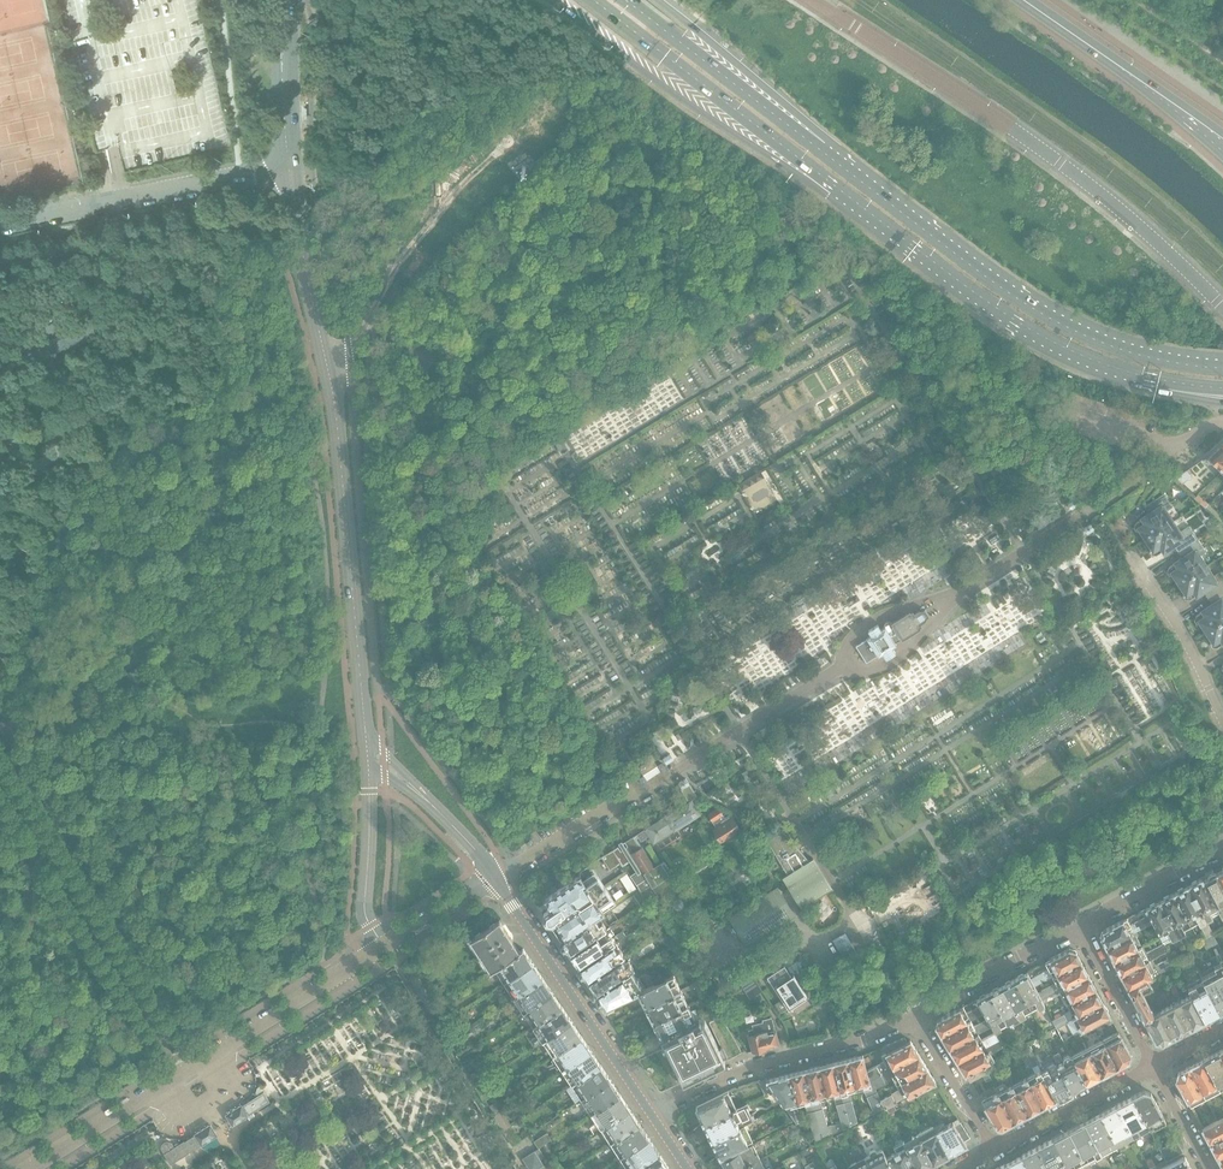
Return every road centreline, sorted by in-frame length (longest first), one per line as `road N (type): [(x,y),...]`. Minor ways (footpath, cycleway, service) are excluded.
road 1 (residential): [(367,749),(340,448),(287,166)]
road 2 (residential): [(1222,305),(1102,190),(816,0)]
road 3 (primary): [(1222,368),(1140,355),(1059,323),(827,154)]
road 4 (residential): [(28,1168),(367,954)]
road 5 (primary): [(808,167),(1031,331),(1145,377)]
road 6 (primary): [(556,0),(708,118),(808,167)]
road 7 (residential): [(287,166),(0,225)]
road 8 (residential): [(652,1116),(494,877)]
road 9 (residential): [(917,1017),(745,1070),(652,1116)]
road 10 (primary): [(590,0),(808,167)]
road 11 (primary): [(827,154),(626,0)]
road 12 (primary): [(827,154),(758,80),(660,0)]
road 13 (residential): [(1081,930),(917,1017)]
road 14 (residential): [(993,1150),(1154,1065)]
road 15 (residential): [(367,954),(368,773)]
road 16 (residential): [(1222,715),(1168,609),(1133,564)]
road 17 (residential): [(1222,849),(1081,930)]
road 18 (residential): [(1154,1065),(1081,930)]
road 19 (residential): [(917,1017),(993,1150)]
road 20 (residential): [(367,954),(494,877)]
road 21 (secondary): [(1122,68),(1222,151)]

